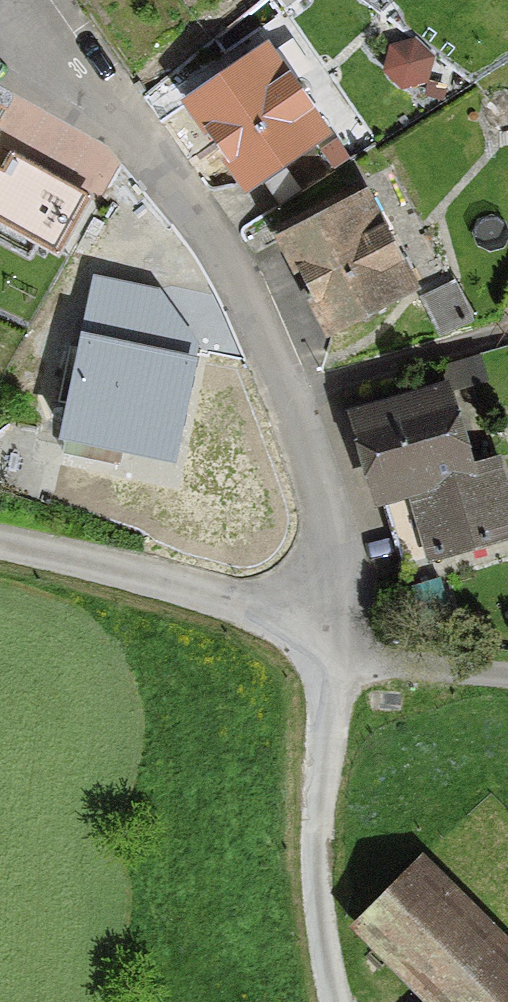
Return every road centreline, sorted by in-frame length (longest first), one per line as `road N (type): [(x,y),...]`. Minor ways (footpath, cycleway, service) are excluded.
road 1 (residential): [(47,0),(196,210),(247,304),(314,468),(338,607)]
road 2 (residential): [(338,607),(320,890),(336,1001)]
road 3 (residential): [(0,544),(185,592),(264,606),(338,607)]

